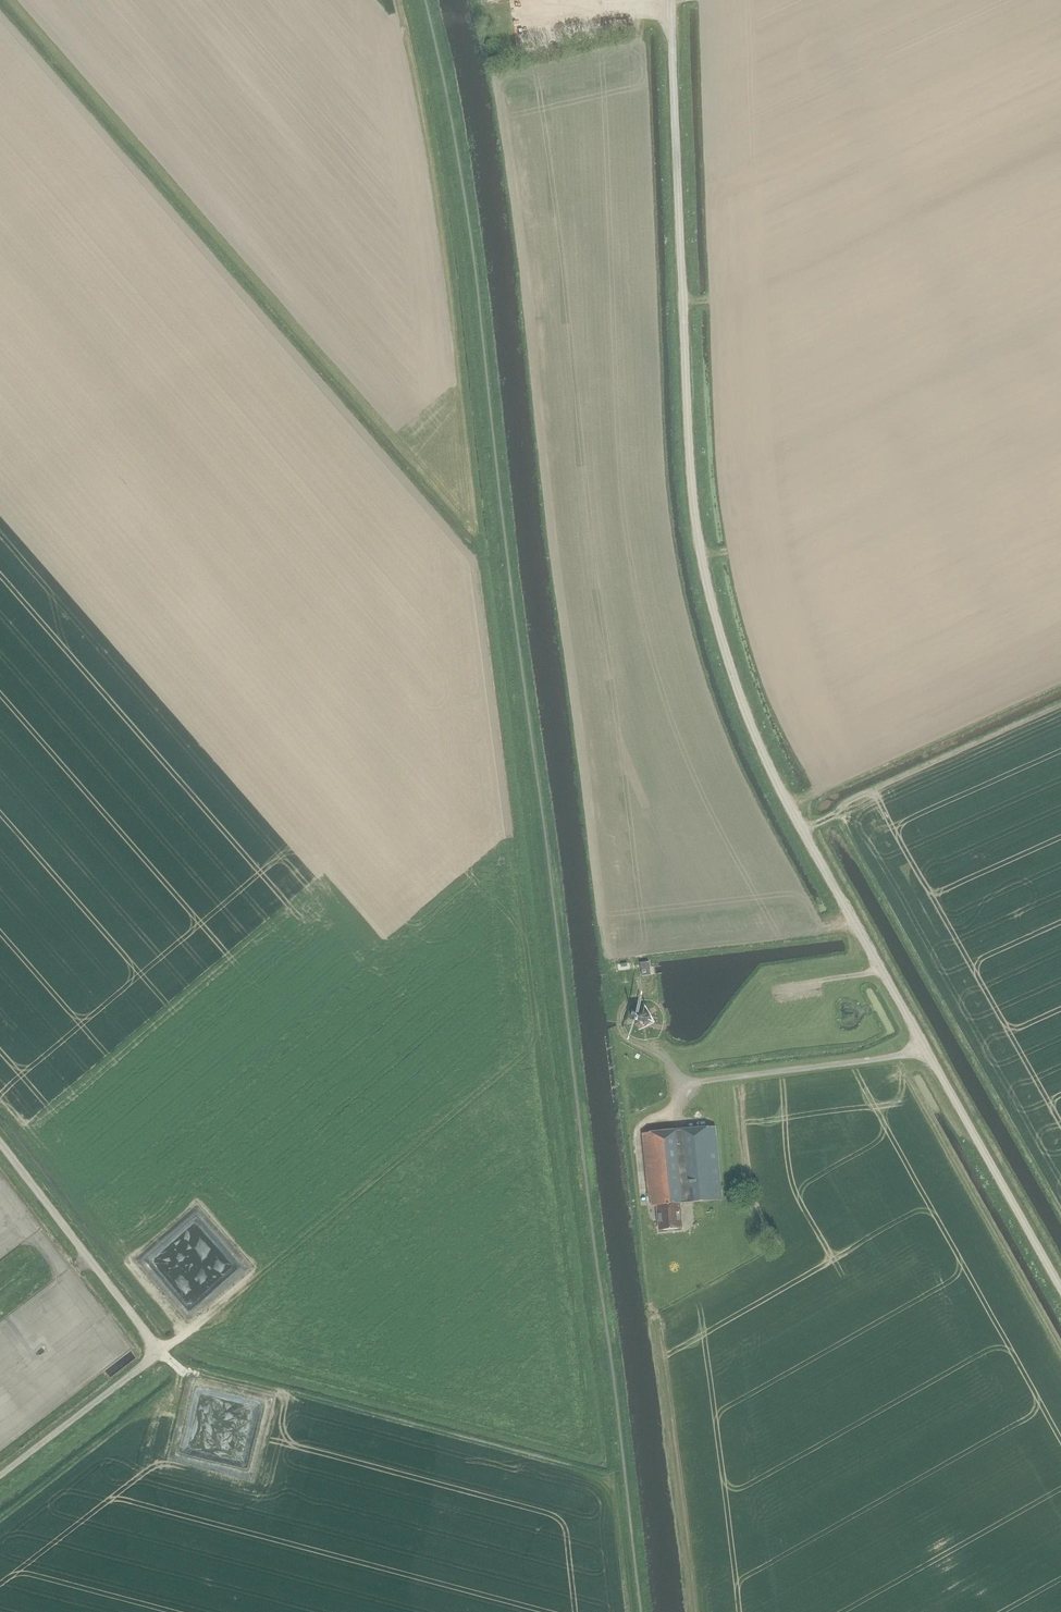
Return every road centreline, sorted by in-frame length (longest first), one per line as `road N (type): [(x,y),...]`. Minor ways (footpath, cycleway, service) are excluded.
road 1 (unclassified): [(1060,1286),(791,809),(729,660),(691,478),(671,0)]

